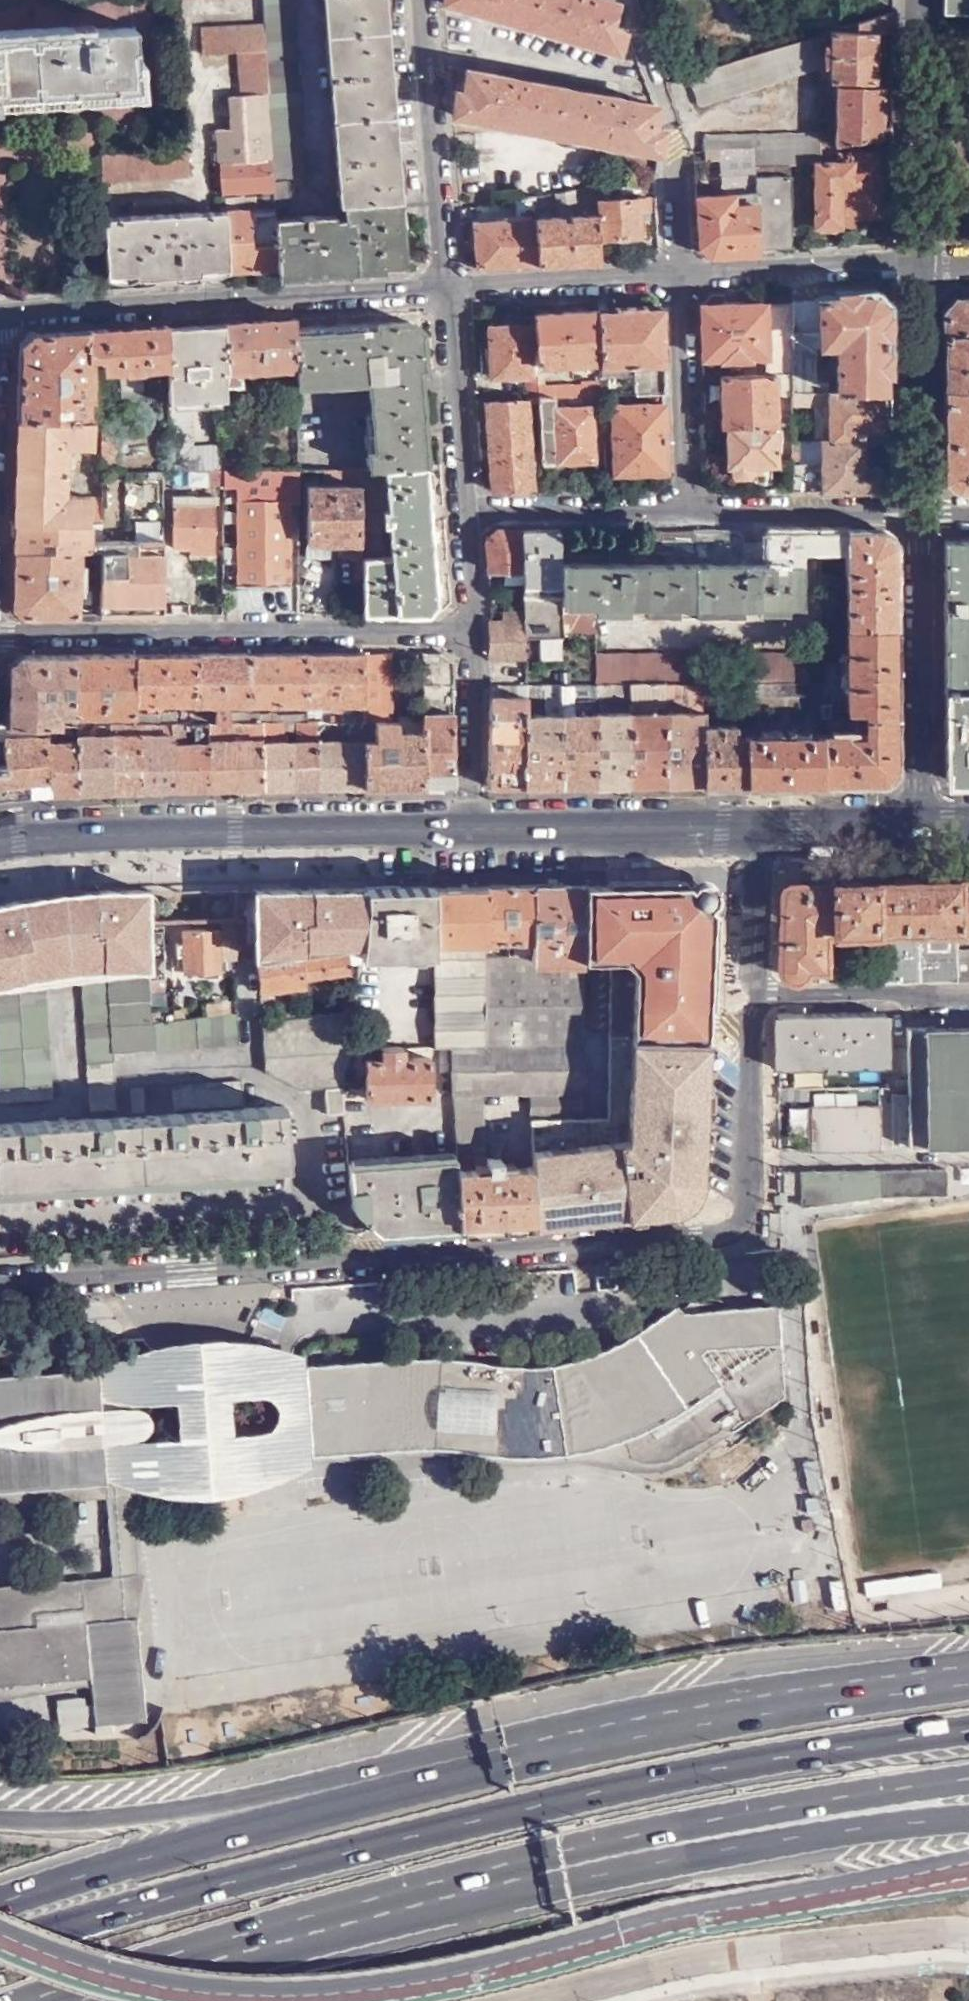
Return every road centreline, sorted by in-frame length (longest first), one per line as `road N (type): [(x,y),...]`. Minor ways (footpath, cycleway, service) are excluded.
road 1 (motorway): [(968,1730),(650,1779),(314,1854),(0,1946)]
road 2 (primary): [(0,1931),(127,1975),(193,1988),(341,1989),(416,1979),(688,1909),(968,1857)]
road 3 (residential): [(0,1286),(719,1235),(734,1214),(744,995)]
road 4 (primary): [(535,1744),(0,1899)]
road 5 (primary): [(535,1744),(192,1806),(43,1822),(0,1819)]
road 6 (motorway): [(459,1884),(815,1800),(968,1776)]
road 7 (primary): [(459,1884),(968,1817)]
road 8 (primary): [(467,827),(0,839)]
road 9 (residential): [(0,638),(464,626)]
road 10 (residential): [(443,297),(0,317)]
road 11 (primary): [(968,1673),(803,1694),(535,1744)]
road 12 (motorway): [(49,2000),(459,1884)]
road 13 (tertiary): [(919,820),(914,510)]
road 14 (residential): [(443,297),(417,0)]
road 15 (primary): [(755,824),(467,827)]
road 16 (tertiary): [(916,266),(917,0)]
road 17 (tertiary): [(914,510),(916,266)]
road 18 (residential): [(916,266),(676,278)]
road 19 (residential): [(676,278),(443,297)]
road 20 (residential): [(681,508),(914,510)]
road 21 (residential): [(676,278),(681,508)]
road 22 (residential): [(455,507),(681,508)]
road 23 (residential): [(744,995),(968,993)]
road 24 (residential): [(455,507),(443,297)]
road 25 (residential): [(467,827),(464,626)]
road 26 (residential): [(744,995),(755,824)]
road 27 (primary): [(919,820),(755,824)]
road 28 (residential): [(676,278),(669,138)]
road 29 (residential): [(464,626),(455,507)]

